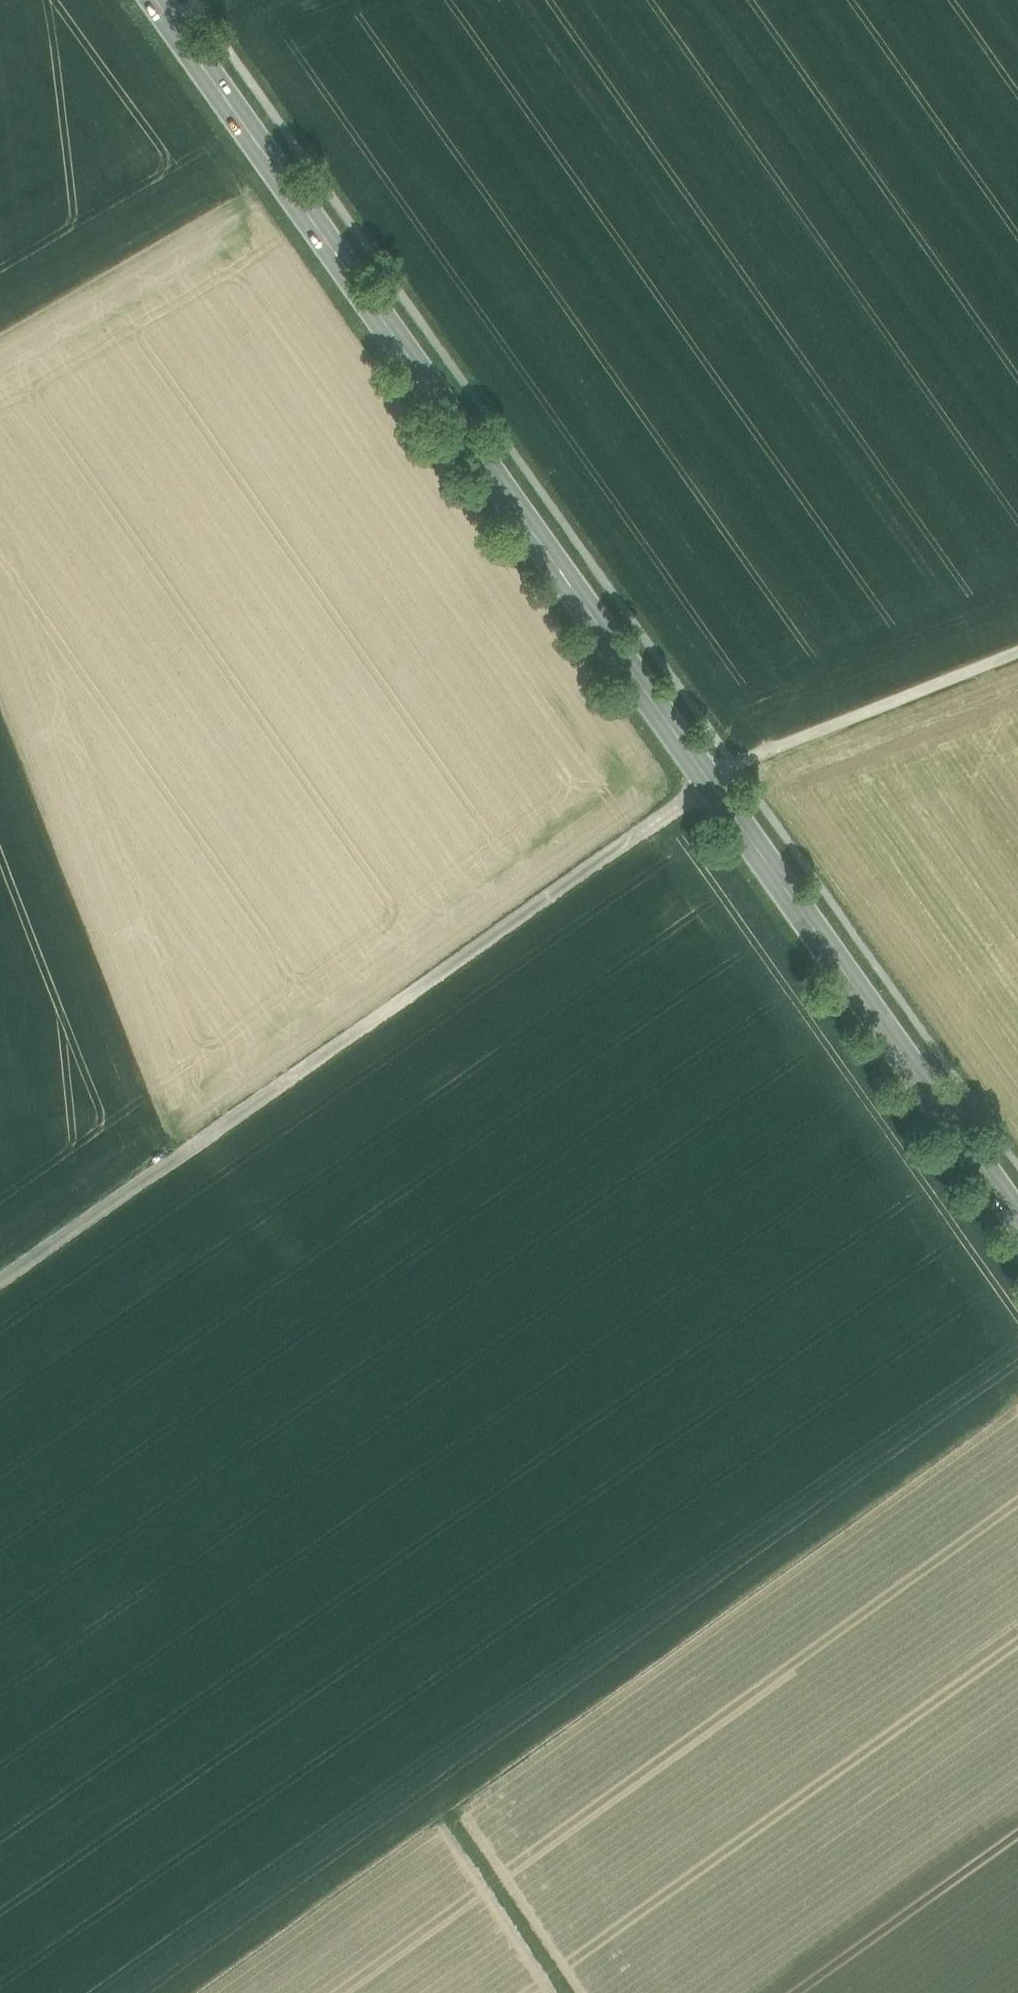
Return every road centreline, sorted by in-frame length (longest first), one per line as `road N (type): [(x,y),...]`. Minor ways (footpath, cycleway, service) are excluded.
road 1 (primary): [(156,0),(1017,1208)]
road 2 (track): [(1017,651),(734,764),(0,1282)]

